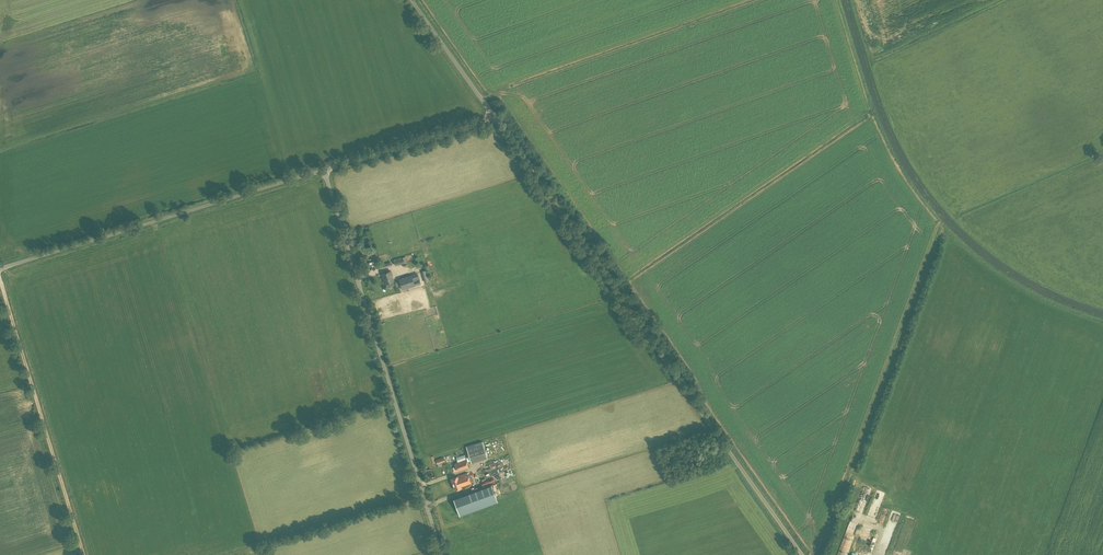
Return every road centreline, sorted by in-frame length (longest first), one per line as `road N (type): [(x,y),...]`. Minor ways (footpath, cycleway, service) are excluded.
road 1 (unclassified): [(808,554),(493,117)]
road 2 (unclassified): [(442,554),(323,169)]
road 3 (unclassified): [(0,269),(323,169)]
road 4 (track): [(85,554),(0,279)]
road 5 (unclassified): [(323,169),(493,117)]
road 6 (unclassified): [(493,117),(414,0)]

